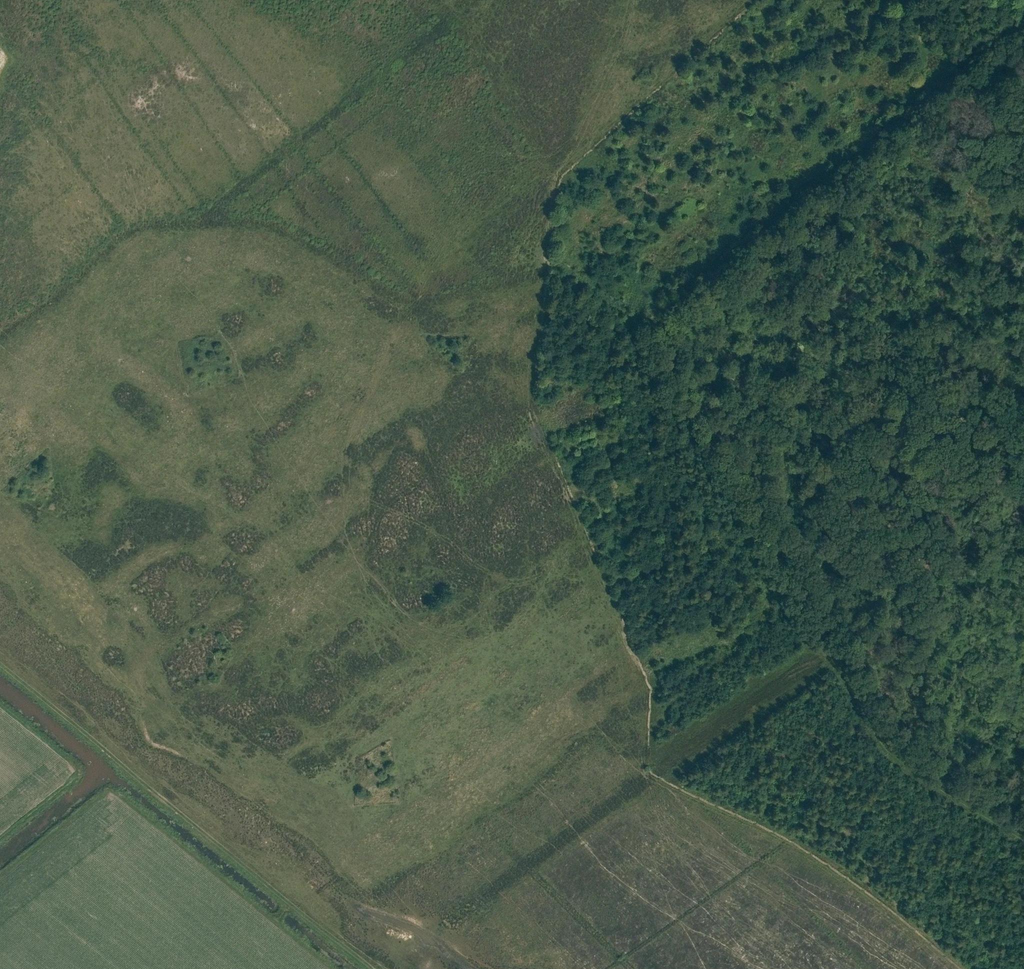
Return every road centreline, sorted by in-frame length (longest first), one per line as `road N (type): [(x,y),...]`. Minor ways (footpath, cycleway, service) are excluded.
road 1 (track): [(1023,833),(896,756),(844,672)]

